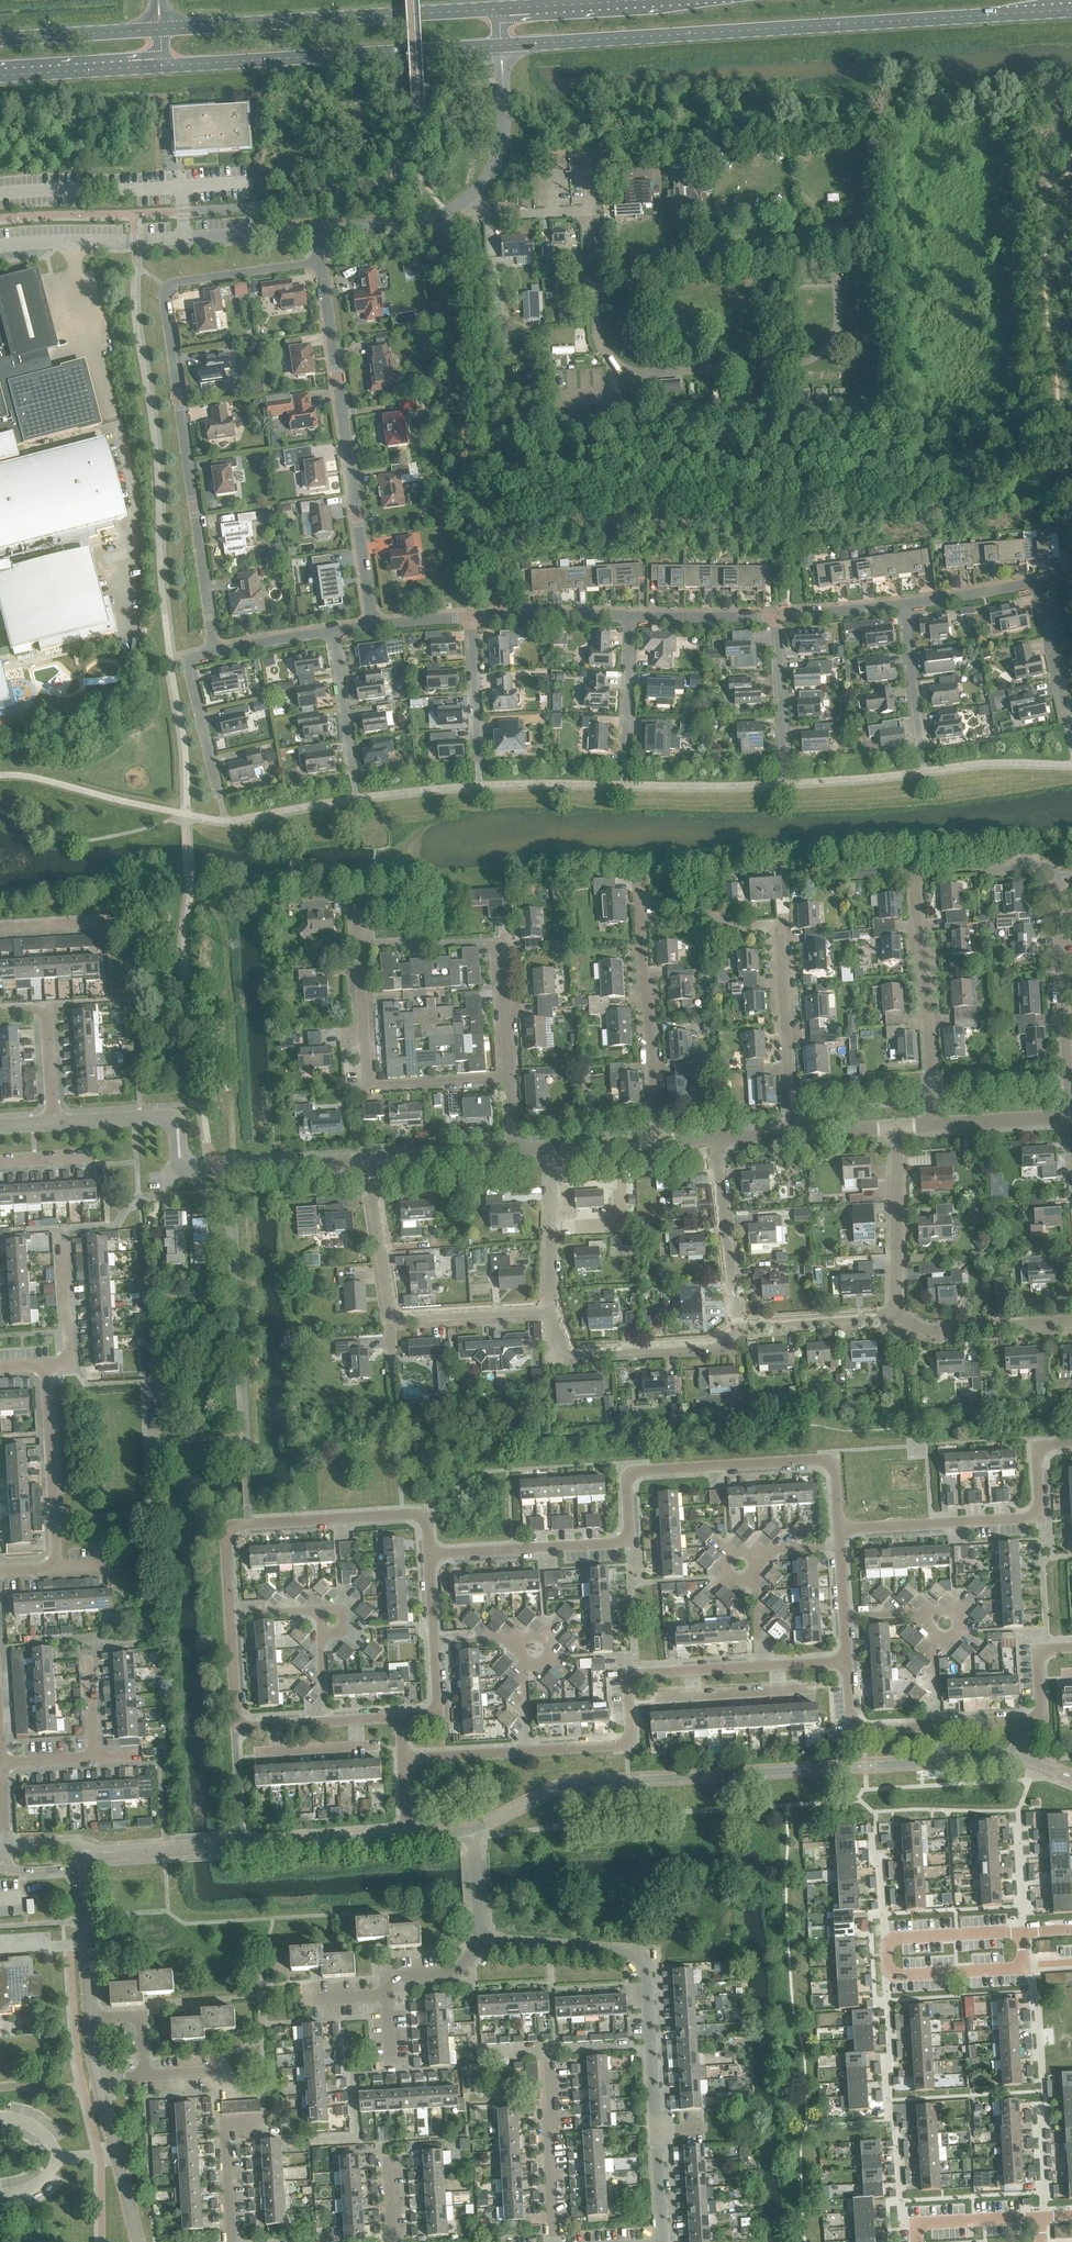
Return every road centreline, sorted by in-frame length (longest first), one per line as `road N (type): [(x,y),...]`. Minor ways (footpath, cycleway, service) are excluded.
road 1 (secondary): [(501,44),(1071,8)]
road 2 (tertiary): [(473,1828),(570,1784),(1014,1757)]
road 3 (residential): [(429,1553),(620,1542),(629,1531),(628,1480),(638,1473),(819,1458),(836,1474),(839,1528)]
road 4 (residential): [(318,259),(171,283),(163,296),(215,650)]
road 5 (residential): [(370,626),(318,259)]
road 6 (secondary): [(499,7),(158,29)]
road 7 (secondary): [(160,63),(501,44)]
road 8 (residential): [(656,2129),(643,1955),(480,1934)]
road 9 (unclassified): [(315,229),(433,218),(467,200),(502,147),(501,44)]
road 10 (tertiary): [(84,1856),(404,1833)]
road 11 (residential): [(506,1079),(367,1088),(355,908)]
road 12 (unclassified): [(0,246),(315,229)]
road 13 (residential): [(1024,1932),(883,1940),(886,1974),(1023,1966)]
road 14 (residential): [(839,1528),(1035,1518),(1036,1458),(1045,1444),(1071,1443)]
road 15 (residential): [(655,1144),(638,888)]
road 16 (residential): [(931,1127),(913,880)]
road 17 (residential): [(1069,1118),(1052,873)]
road 18 (residential): [(526,1753),(628,1746),(625,1676),(688,1672)]
road 19 (residential): [(550,1309),(565,1344),(583,1351),(704,1344),(737,1324)]
road 20 (residential): [(248,1525),(418,1513),(429,1553)]
road 21 (residential): [(795,1135),(783,924)]
road 22 (residential): [(55,1567),(42,1362)]
road 23 (residential): [(555,2241),(549,2050)]
road 24 (residential): [(896,1315),(894,1129)]
road 25 (residential): [(737,1324),(712,1141)]
road 26 (residential): [(896,1315),(933,1331),(1071,1326)]
road 27 (unclassified): [(191,1170),(368,1163)]
road 28 (residential): [(219,795),(188,664),(215,650)]
road 29 (secondary): [(0,75),(160,63)]
road 30 (residential): [(1042,2214),(901,2222),(903,2241)]
road 31 (residential): [(137,2241),(100,2085)]
road 32 (residential): [(468,617),(628,618)]
road 33 (residential): [(391,1320),(550,1309)]
road 34 (residential): [(737,1324),(896,1315)]
road 35 (residential): [(368,1163),(391,1320)]
road 36 (residential): [(53,1121),(46,1009),(0,1012)]
road 37 (secondary): [(158,29),(0,39)]
road 38 (residential): [(555,1151),(550,1309)]
road 39 (residential): [(262,2123),(223,2126),(232,2241)]
road 40 (residential): [(628,618),(777,615)]
road 41 (residential): [(42,1362),(70,1360),(62,1243)]
road 42 (residential): [(478,762),(468,617)]
road 43 (residential): [(920,747),(902,603)]
road 44 (residential): [(934,1726),(861,1729),(851,1719),(846,1662)]
road 45 (unclassified): [(368,1163),(511,1154)]
road 46 (residential): [(784,758),(777,615)]
road 47 (residential): [(506,1079),(497,938)]
road 48 (residential): [(351,771),(333,631)]
road 49 (residential): [(1067,724),(1035,587)]
road 50 (residential): [(624,757),(628,618)]
road 51 (unclassified): [(931,1127),(1069,1118)]
road 52 (residential): [(902,603),(1035,587)]
road 53 (residential): [(480,1934),(455,1973),(384,1979),(386,1994)]
road 54 (residential): [(400,1761),(526,1753)]
road 55 (residential): [(777,615),(902,603)]
road 56 (residential): [(215,650),(333,631)]

